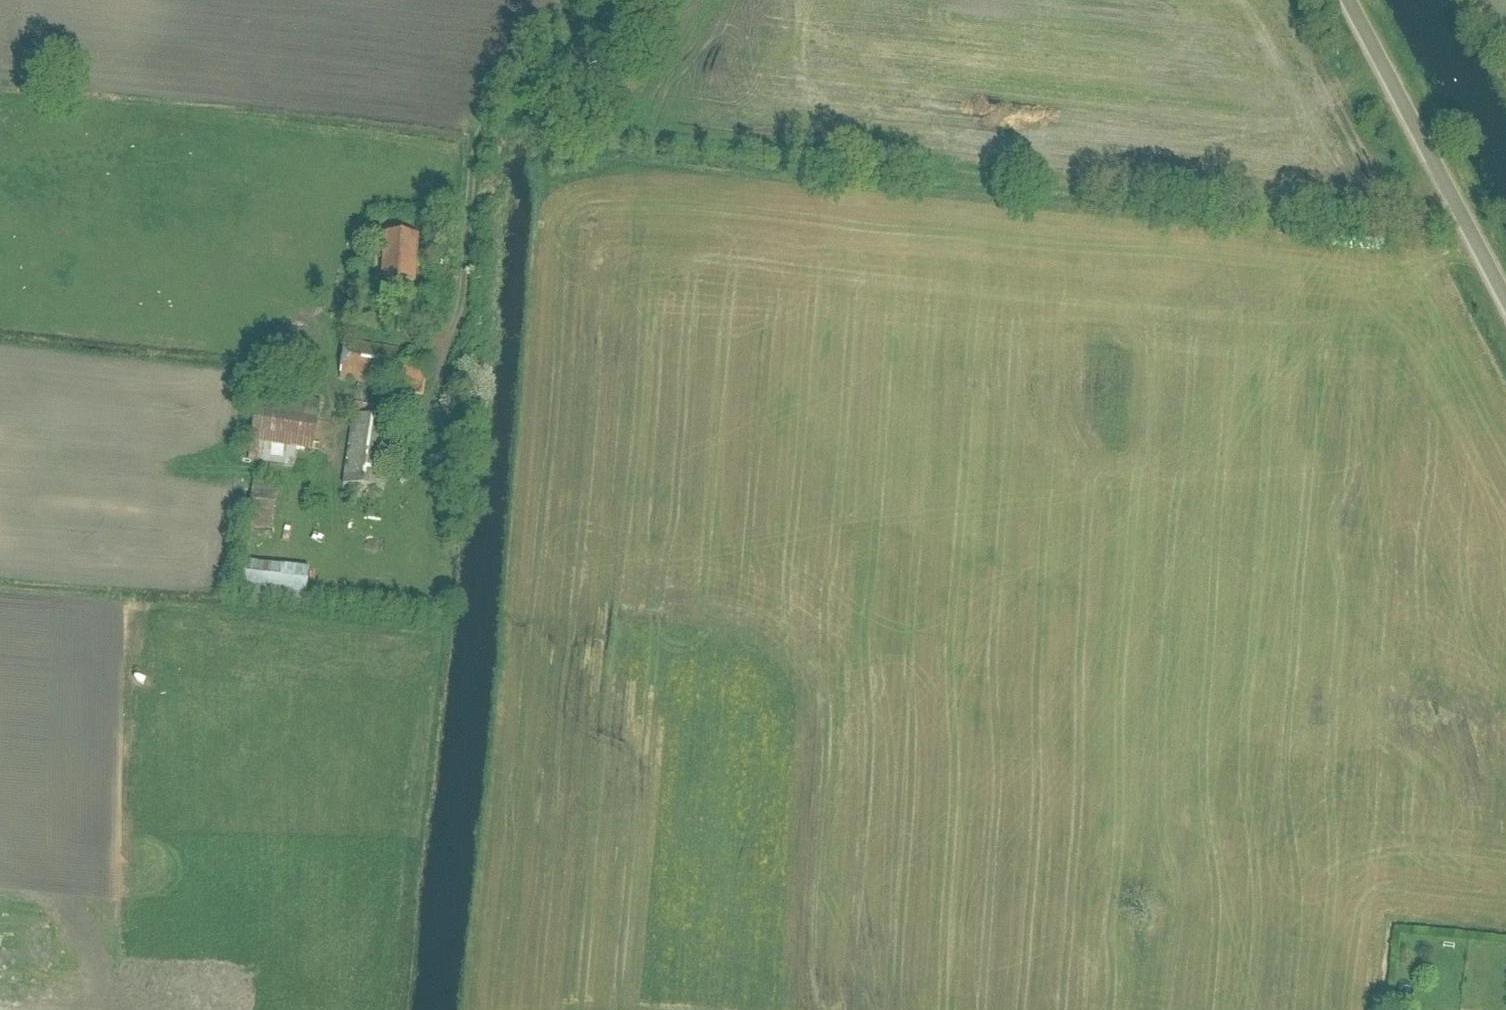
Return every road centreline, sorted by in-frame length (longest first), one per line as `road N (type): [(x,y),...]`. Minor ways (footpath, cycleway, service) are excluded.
road 1 (unclassified): [(1505,305),(1346,0)]

